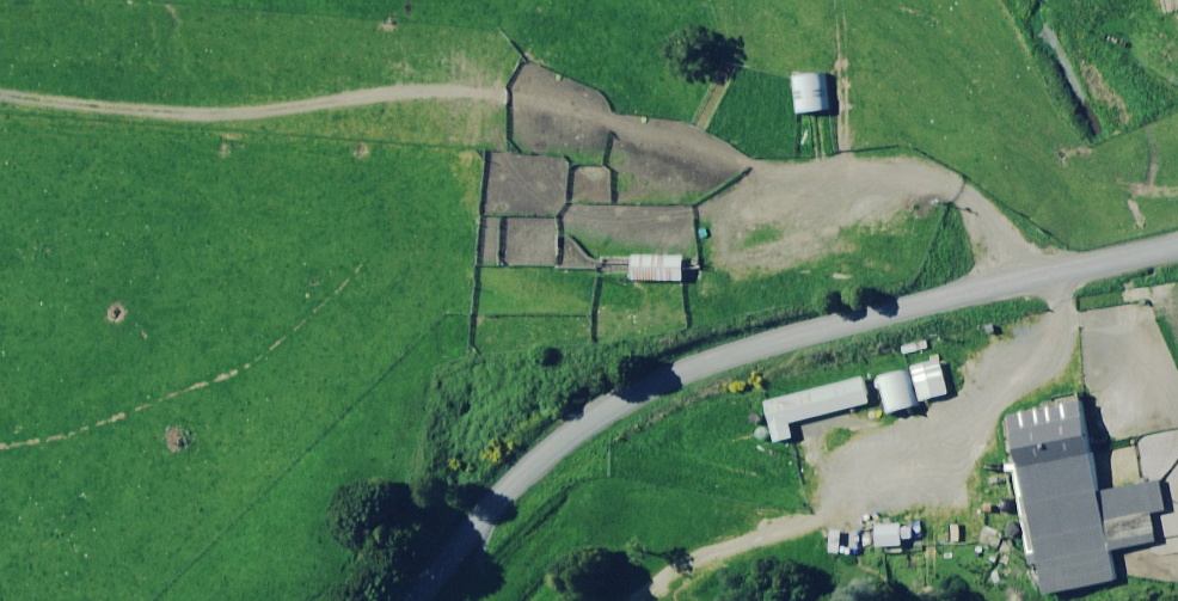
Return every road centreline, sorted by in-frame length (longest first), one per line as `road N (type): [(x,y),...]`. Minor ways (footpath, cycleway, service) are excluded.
road 1 (track): [(0,98),(167,113),(461,88),(570,102),(757,162),(835,173),(896,165),(952,179),(1035,277)]
road 2 (unclassified): [(412,600),(550,447),(640,390),(692,367),(1177,244)]

